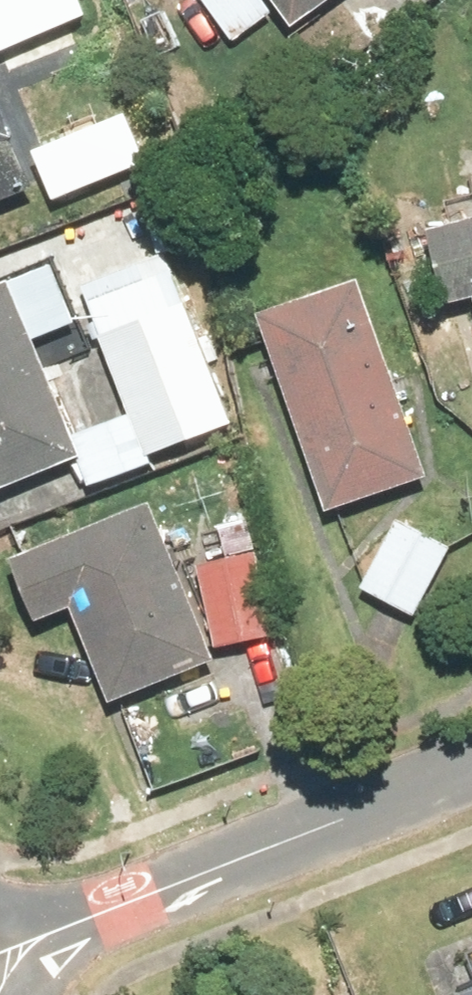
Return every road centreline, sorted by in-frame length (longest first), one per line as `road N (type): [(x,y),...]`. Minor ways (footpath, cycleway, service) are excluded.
road 1 (residential): [(471,765),(0,954)]

